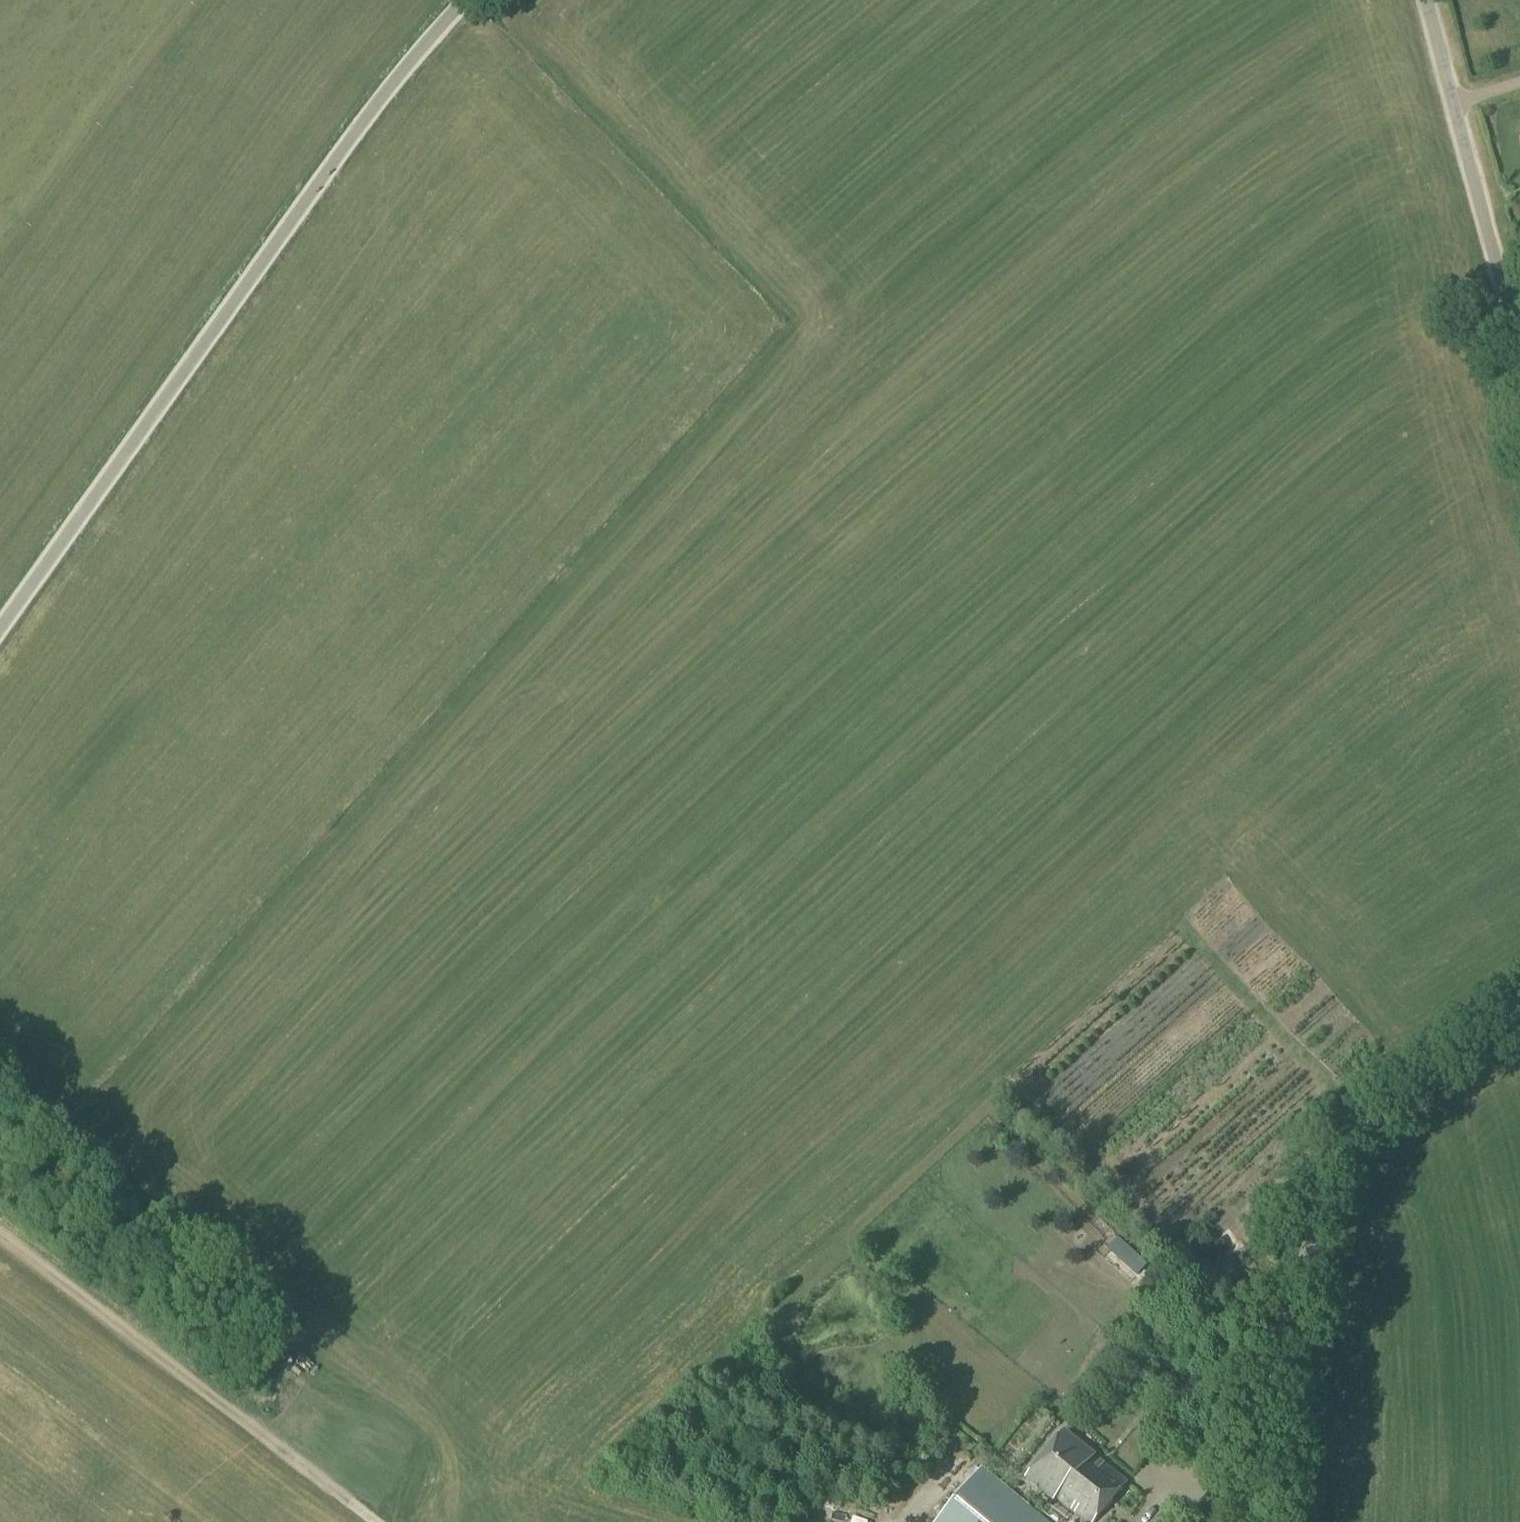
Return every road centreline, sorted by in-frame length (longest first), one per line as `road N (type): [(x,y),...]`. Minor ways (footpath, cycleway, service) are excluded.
road 1 (unclassified): [(0,624),(384,91),(466,0)]
road 2 (unclassified): [(1257,1521),(1294,1318),(1335,1167),(1375,1106),(1429,1057),(1519,999)]
road 3 (unclassified): [(1519,374),(1420,0)]

